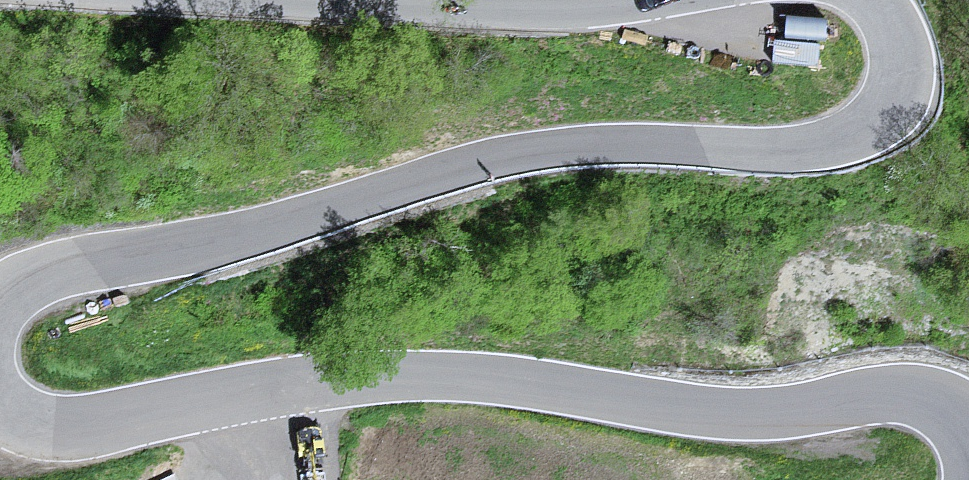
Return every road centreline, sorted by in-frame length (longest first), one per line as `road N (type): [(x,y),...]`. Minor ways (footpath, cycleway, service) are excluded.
road 1 (tertiary): [(874,0),(895,28),(900,78),(882,123),(852,140),(773,150),(605,145),(521,153),(190,249),(43,276),(0,298)]
road 2 (tertiary): [(0,405),(33,425),(70,429),(309,385),(424,378),(768,414),(909,394),(968,415)]
road 3 (tertiary): [(311,0),(537,10),(647,0)]

